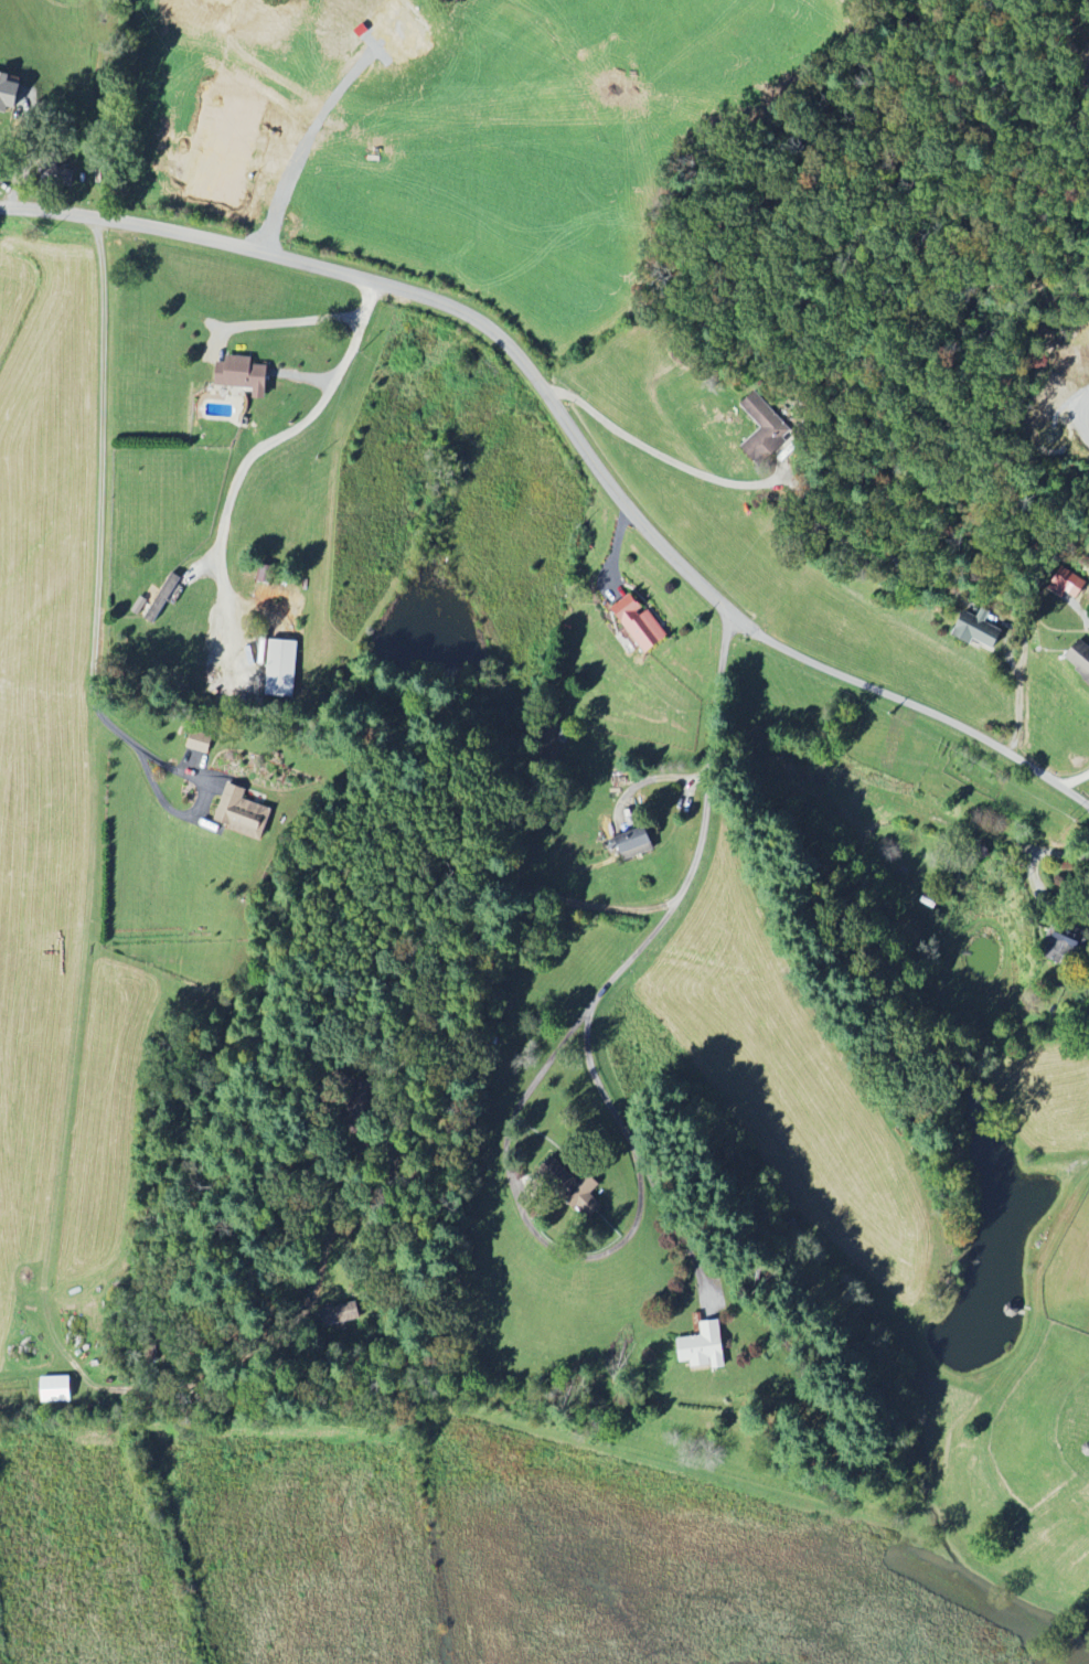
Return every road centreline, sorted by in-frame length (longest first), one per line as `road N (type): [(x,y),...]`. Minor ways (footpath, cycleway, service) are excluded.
road 1 (residential): [(1088,802),(986,737),(777,643),(729,610),(663,548),(527,365),(460,308),(33,199),(0,200)]
road 2 (residential): [(729,610),(703,846),(681,894),(596,1002),(587,1035),(606,1096),(715,1287),(833,1399)]

